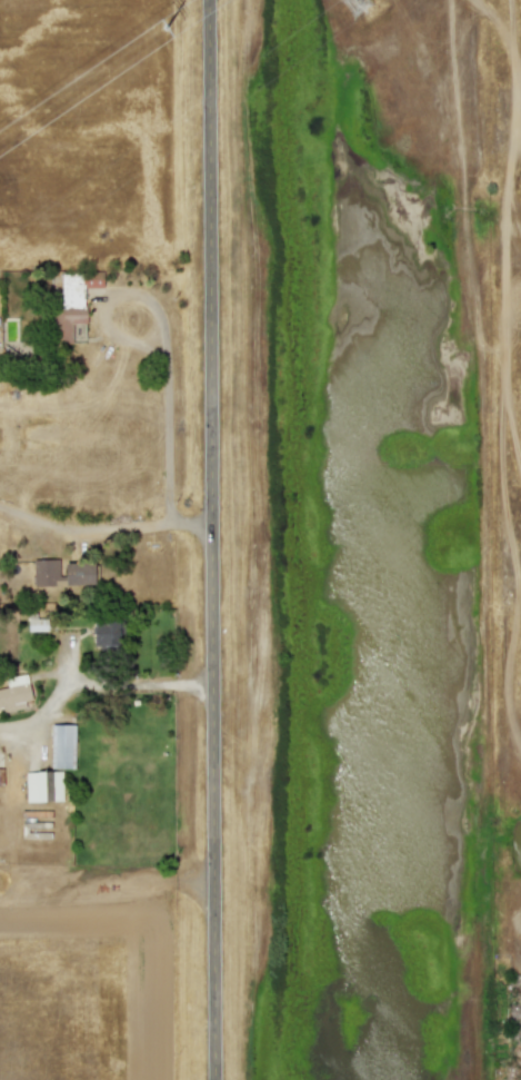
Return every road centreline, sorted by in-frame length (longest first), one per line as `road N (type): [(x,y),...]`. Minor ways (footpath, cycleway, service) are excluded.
road 1 (residential): [(469,0),(477,1079)]
road 2 (tertiary): [(214,1079),(211,527)]
road 3 (tertiary): [(211,527),(211,0)]

